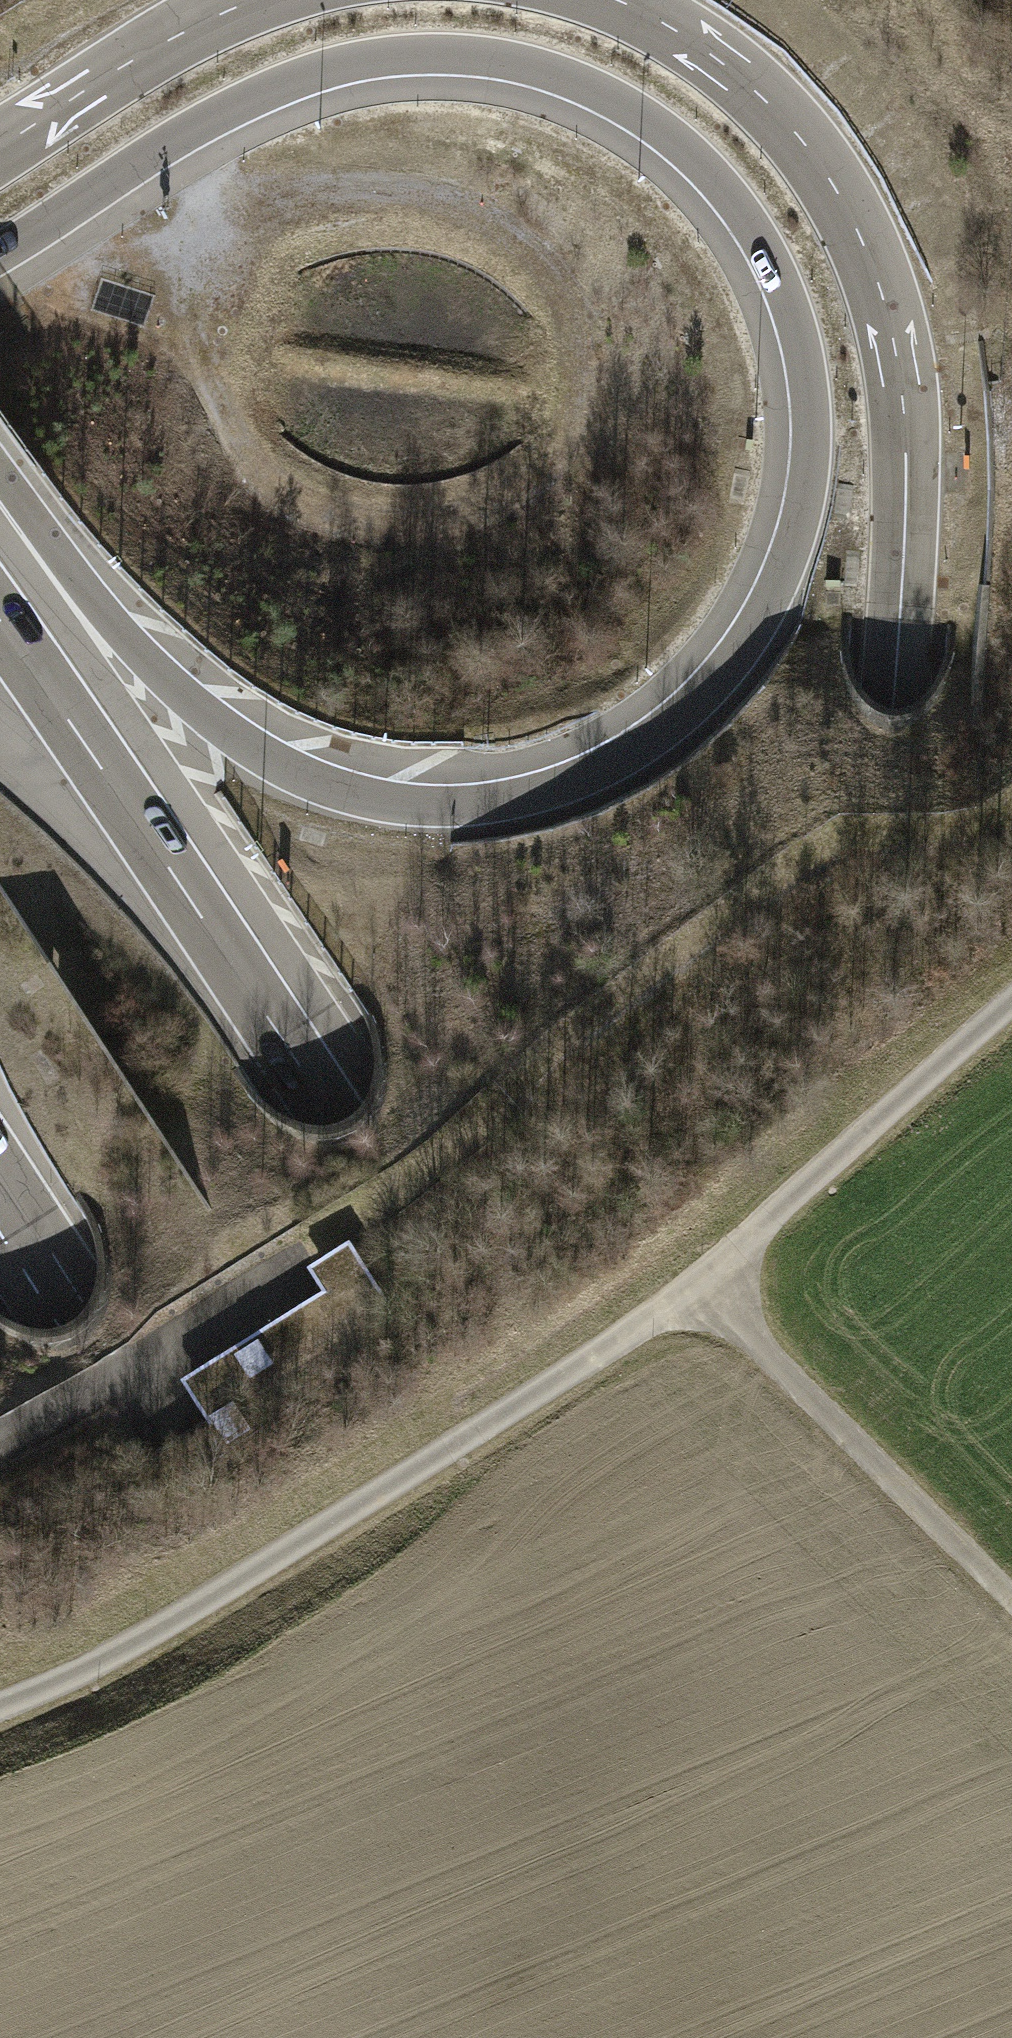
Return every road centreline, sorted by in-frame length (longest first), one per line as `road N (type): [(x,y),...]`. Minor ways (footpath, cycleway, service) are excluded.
road 1 (motorway): [(0,262),(186,141),(289,90),(408,63),(515,70),(628,117),(684,158),(730,210),(787,337),(800,444),(779,562),(721,667),(672,716),(605,759),(540,786),(474,798),(358,788),(236,732),(129,644),(0,510)]
road 2 (motorway): [(1011,1938),(905,1452),(880,957),(906,529),(897,355),(857,230),(818,162),(732,70),(615,0)]
road 3 (motorway): [(912,2037),(346,1115),(0,617)]
road 4 (track): [(1011,1003),(704,1282),(21,1709),(0,1714)]
road 5 (motorway): [(0,1205),(505,2037)]
road 6 (track): [(1011,811),(974,827),(837,844),(794,865),(323,1243)]
road 7 (track): [(704,1282),(1011,1593)]
road 8 (track): [(0,1452),(323,1243)]
road 9 (motorway): [(254,0),(172,39),(0,146)]

